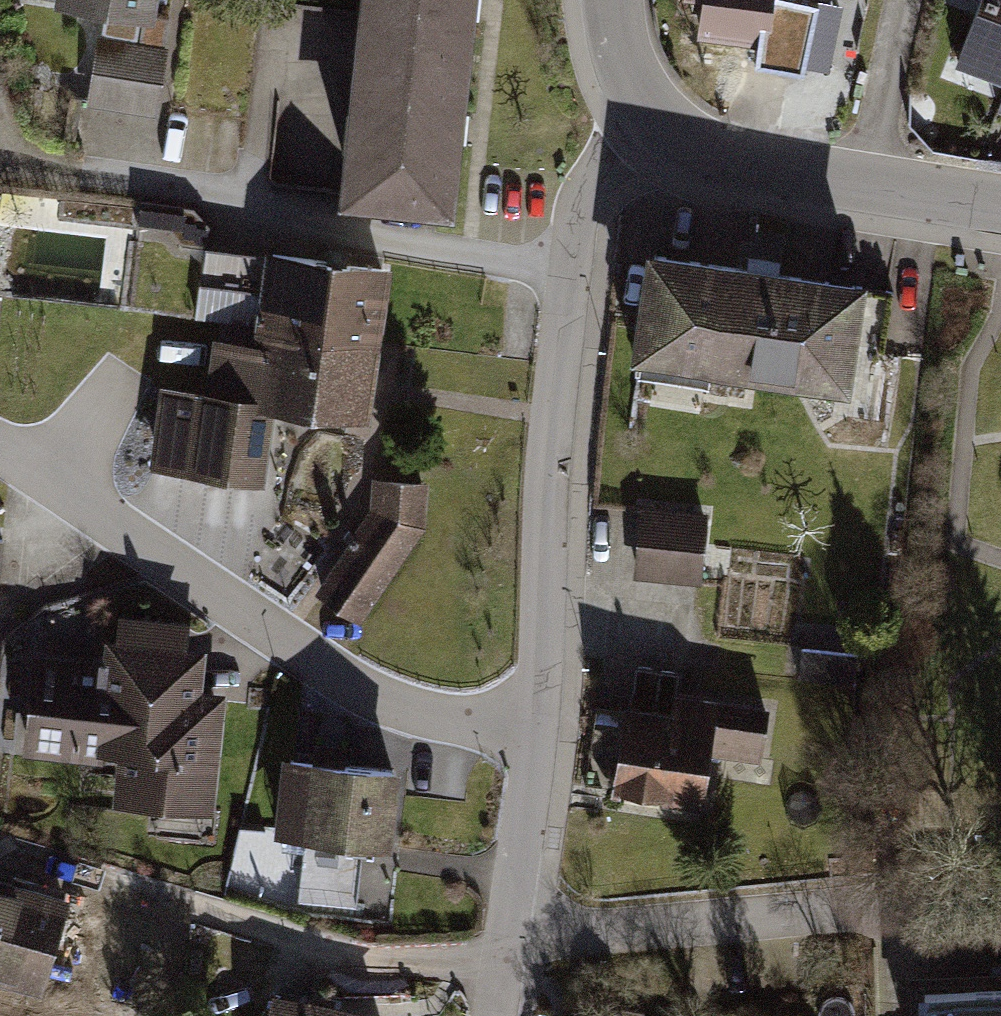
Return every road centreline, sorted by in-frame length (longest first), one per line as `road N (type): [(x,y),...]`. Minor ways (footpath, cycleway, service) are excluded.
road 1 (residential): [(655,117),(581,194),(551,414),(535,726)]
road 2 (residential): [(535,726),(428,716),(342,680),(0,450)]
road 3 (residential): [(504,940),(884,911),(1000,892)]
road 4 (residential): [(655,117),(723,163),(1000,209)]
road 5 (residential): [(535,726),(504,940)]
road 6 (residential): [(613,0),(630,79),(655,117)]

